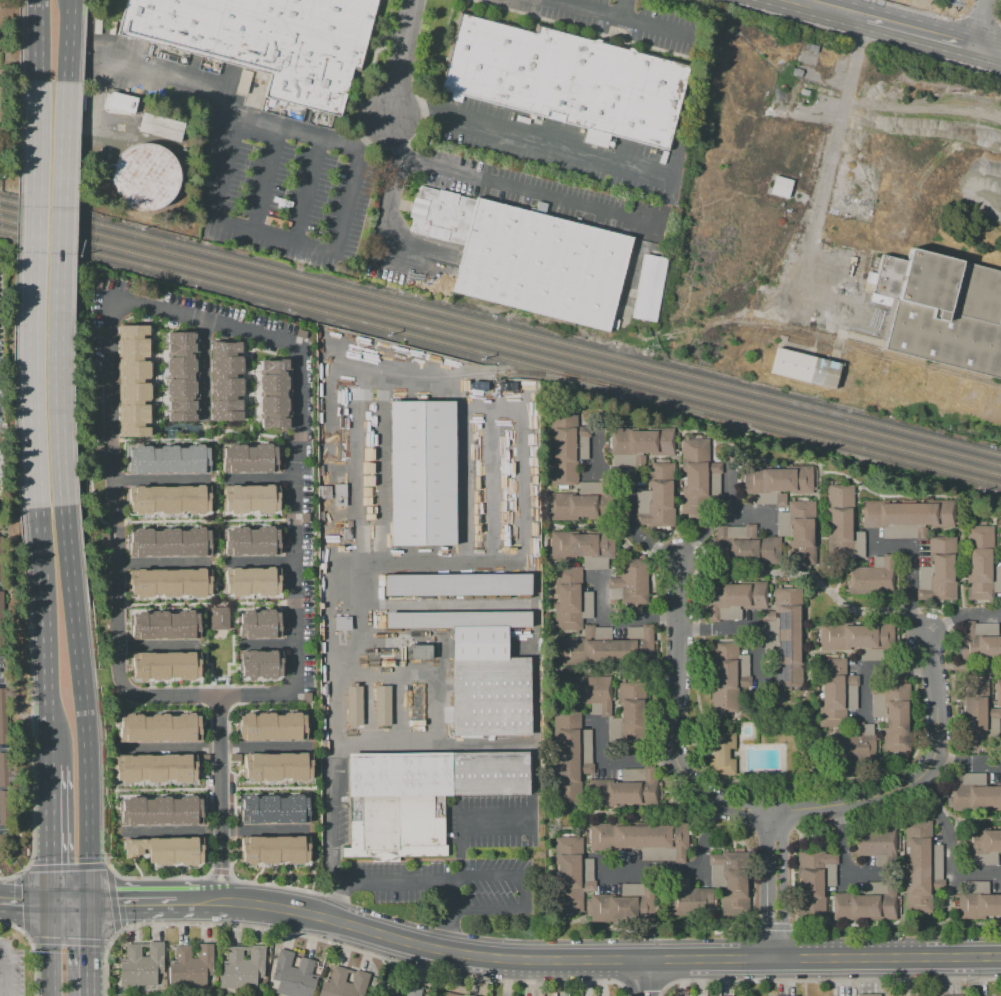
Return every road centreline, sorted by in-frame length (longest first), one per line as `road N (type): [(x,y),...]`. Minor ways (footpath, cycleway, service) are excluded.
road 1 (secondary): [(1000,955),(520,959),(437,949),(291,912),(219,906)]
road 2 (secondary): [(36,226),(44,615)]
road 3 (secondary): [(76,611),(54,368),(62,230)]
road 4 (residential): [(775,813),(716,805),(678,765),(671,723),(674,559)]
road 5 (secondary): [(96,907),(76,611)]
road 6 (residential): [(775,813),(849,806),(922,777),(939,724),(927,638)]
road 7 (secondary): [(62,230),(74,0)]
road 8 (secondary): [(40,0),(36,226)]
road 9 (secondary): [(44,615),(56,761)]
road 10 (residential): [(775,958),(775,813)]
road 11 (secondary): [(56,761),(56,906)]

